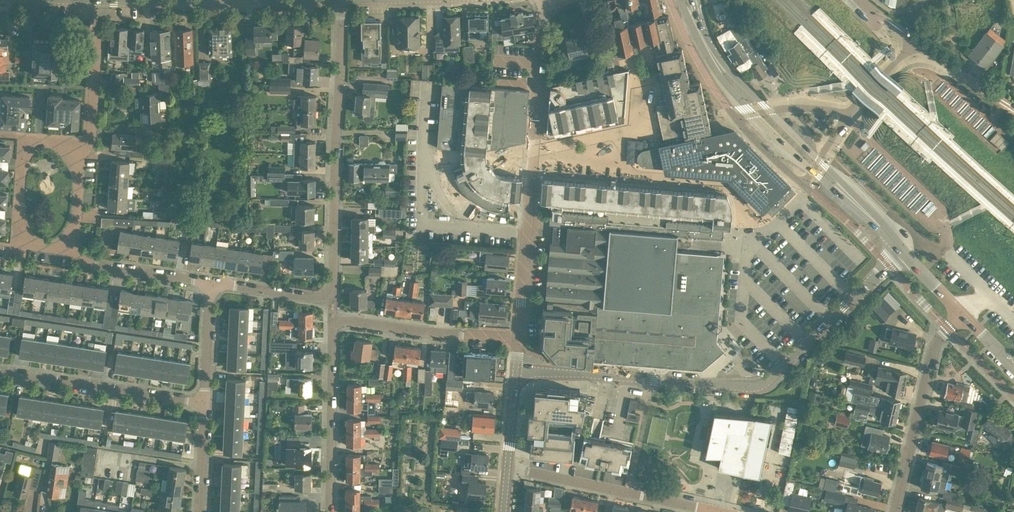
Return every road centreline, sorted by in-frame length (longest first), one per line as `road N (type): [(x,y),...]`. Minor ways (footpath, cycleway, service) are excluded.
road 1 (tertiary): [(515,377),(762,384),(903,252)]
road 2 (residential): [(518,337),(336,323),(328,511)]
road 3 (residential): [(518,337),(546,0)]
road 4 (tertiary): [(680,0),(713,67),(746,109),(877,223)]
road 5 (residential): [(327,294),(338,0)]
road 6 (tertiary): [(877,223),(732,72),(696,0)]
road 7 (residential): [(716,511),(507,468)]
road 8 (residential): [(894,511),(932,352),(962,313)]
road 9 (residential): [(207,404),(0,372)]
road 10 (residential): [(17,245),(24,142),(85,146)]
road 11 (residential): [(85,146),(101,0)]
road 12 (residential): [(213,282),(86,264),(76,254)]
road 13 (residential): [(213,282),(207,404)]

